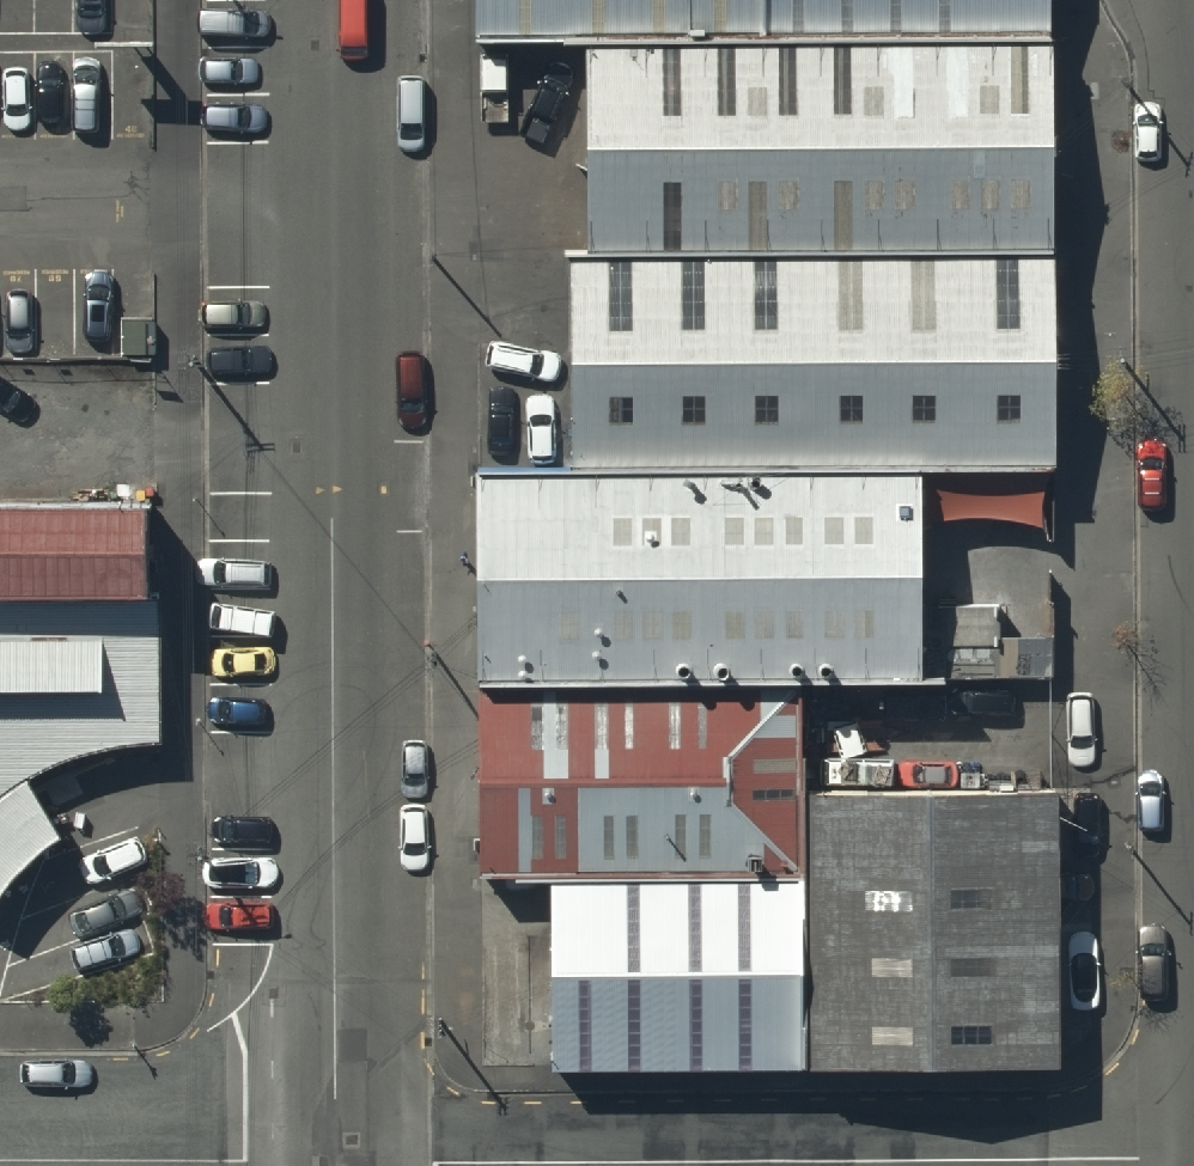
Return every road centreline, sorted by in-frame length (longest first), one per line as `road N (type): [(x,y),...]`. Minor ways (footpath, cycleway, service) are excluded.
road 1 (tertiary): [(327,0),(333,1164)]
road 2 (unclassified): [(333,1164),(1193,1160)]
road 3 (unclassified): [(0,1163),(333,1164)]

